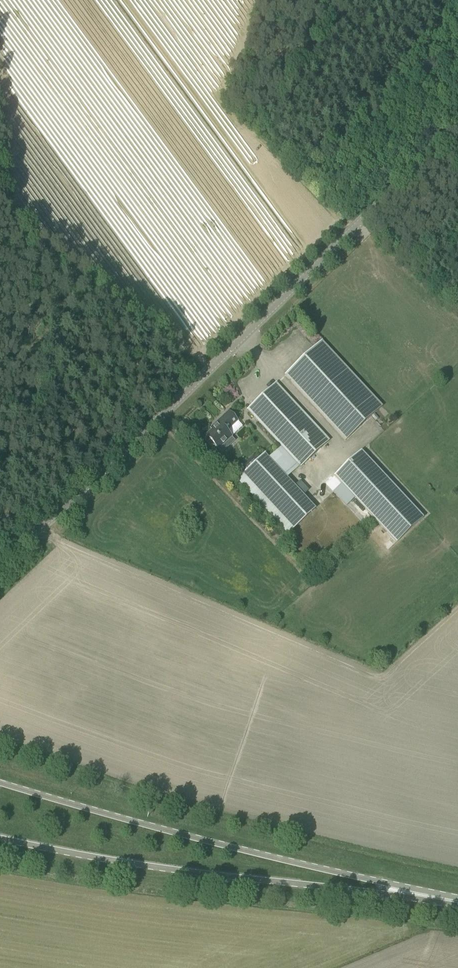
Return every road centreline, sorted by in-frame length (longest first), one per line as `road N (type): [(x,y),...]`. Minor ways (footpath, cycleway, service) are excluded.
road 1 (unclassified): [(0,550),(85,492),(457,126)]
road 2 (primary): [(457,901),(0,783)]
road 3 (primary): [(0,838),(177,871),(457,902)]

